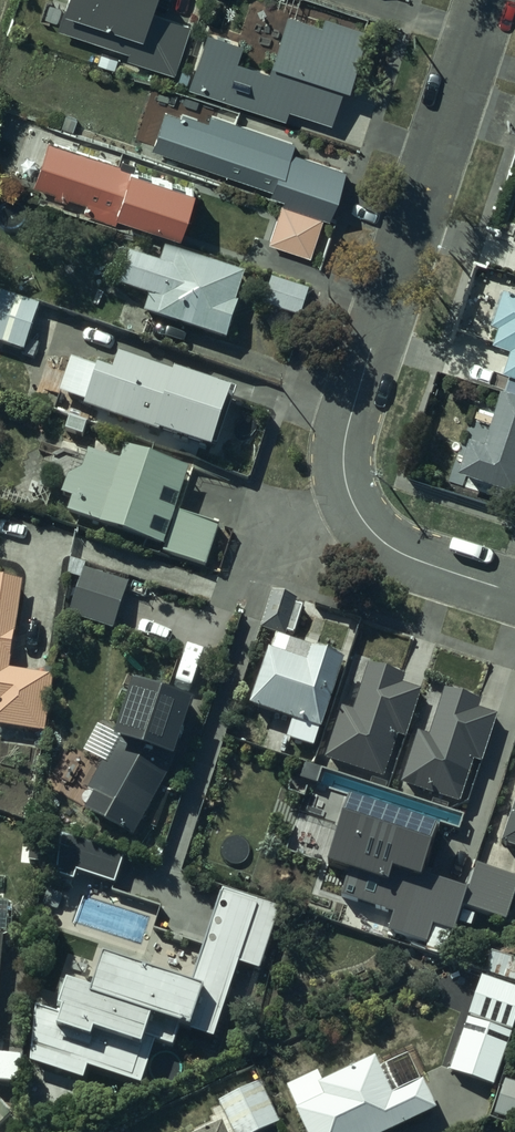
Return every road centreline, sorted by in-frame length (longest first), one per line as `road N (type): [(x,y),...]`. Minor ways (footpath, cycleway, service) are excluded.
road 1 (residential): [(514,592),(389,549),(353,505),(344,471),(357,396),(487,0)]

